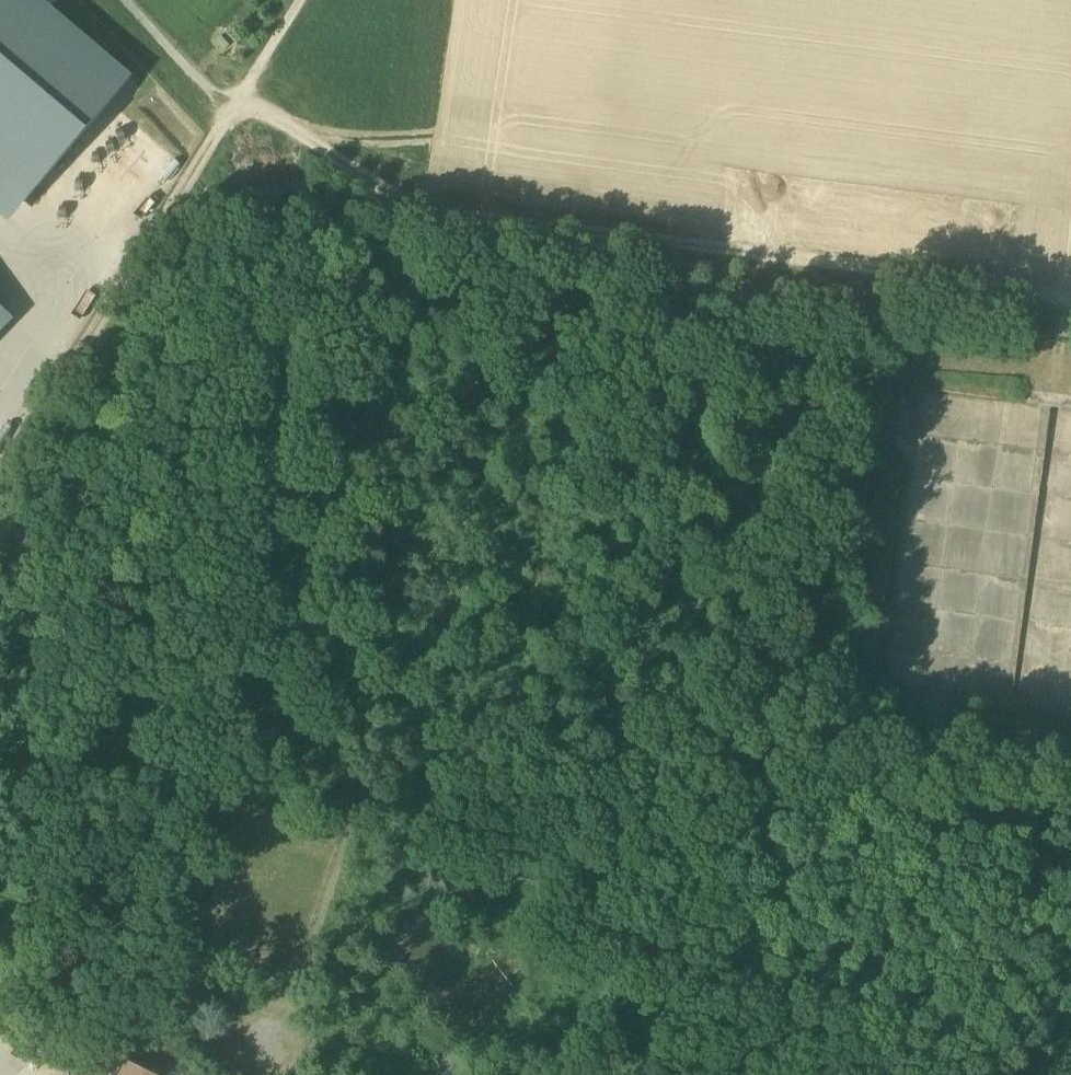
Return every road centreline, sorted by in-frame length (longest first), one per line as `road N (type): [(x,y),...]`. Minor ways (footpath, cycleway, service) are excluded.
road 1 (track): [(232,109),(388,200),(430,214),(1070,296)]
road 2 (track): [(232,109),(0,474)]
road 3 (track): [(300,0),(232,109)]

